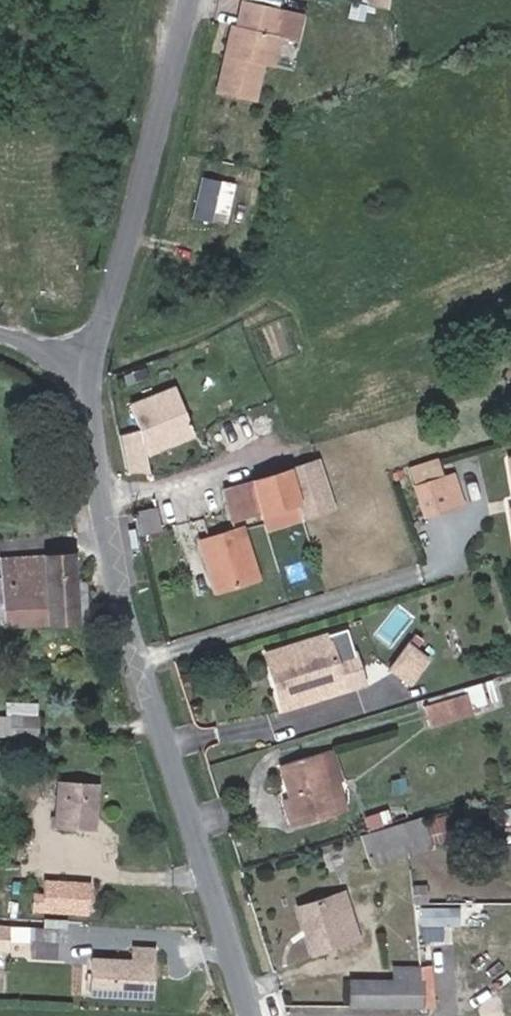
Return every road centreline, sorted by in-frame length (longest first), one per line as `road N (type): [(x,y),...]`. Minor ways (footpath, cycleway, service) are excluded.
road 1 (residential): [(249,1015),(120,598),(90,422),(90,365)]
road 2 (residential): [(90,365),(189,0)]

